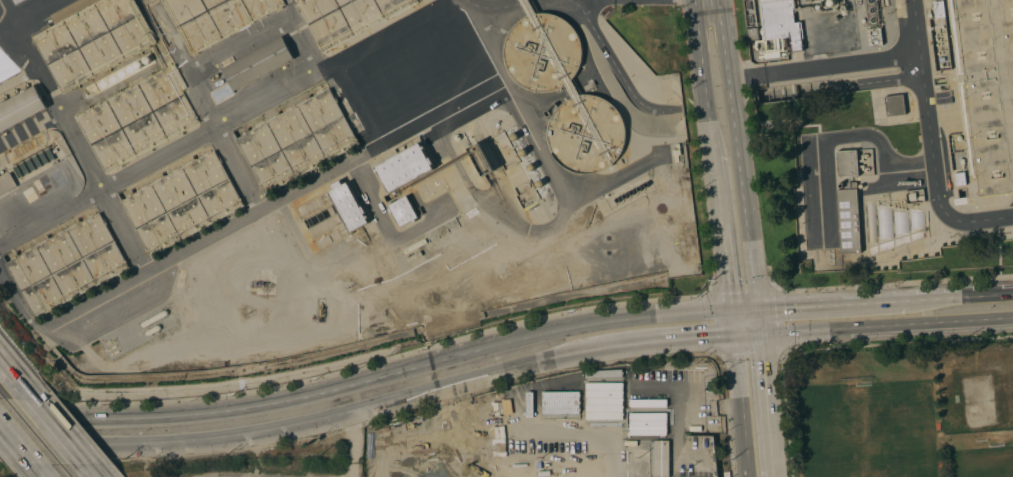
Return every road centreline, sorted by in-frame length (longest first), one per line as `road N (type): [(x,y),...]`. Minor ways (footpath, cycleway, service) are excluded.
road 1 (secondary): [(733,310),(581,325),(271,404),(153,418),(0,418)]
road 2 (secondary): [(0,443),(154,444),(276,429),(597,348)]
road 3 (secondary): [(757,308),(722,27),(710,10)]
road 4 (secondary): [(842,328),(1012,318)]
road 5 (secondary): [(733,310),(750,476)]
road 6 (secondary): [(714,154),(733,310)]
road 7 (secondary): [(909,300),(757,308)]
road 8 (secondary): [(710,10),(698,30),(714,154)]
road 9 (secondary): [(774,476),(760,333)]
road 10 (secondary): [(597,348),(736,335)]

